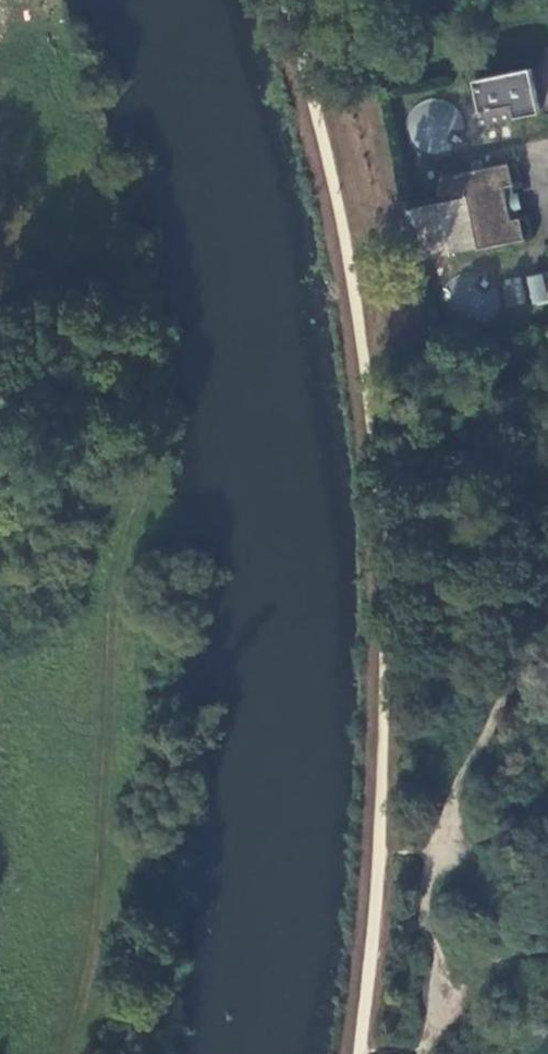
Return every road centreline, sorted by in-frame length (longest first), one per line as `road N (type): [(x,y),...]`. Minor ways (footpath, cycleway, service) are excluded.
road 1 (track): [(547,572),(452,787),(453,848)]
road 2 (track): [(4,0),(72,265)]
road 3 (track): [(453,848),(476,881),(498,970),(440,1028)]
road 4 (track): [(431,869),(428,958),(440,1028)]

